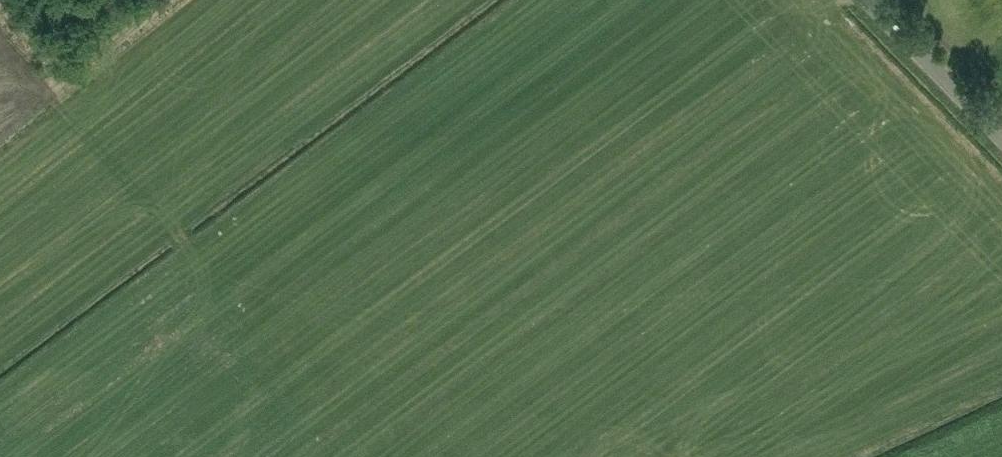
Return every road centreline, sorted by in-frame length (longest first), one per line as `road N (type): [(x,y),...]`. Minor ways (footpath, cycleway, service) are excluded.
road 1 (track): [(164,0),(91,56),(67,63),(47,54),(0,3)]
road 2 (unclassified): [(1001,138),(870,0)]

